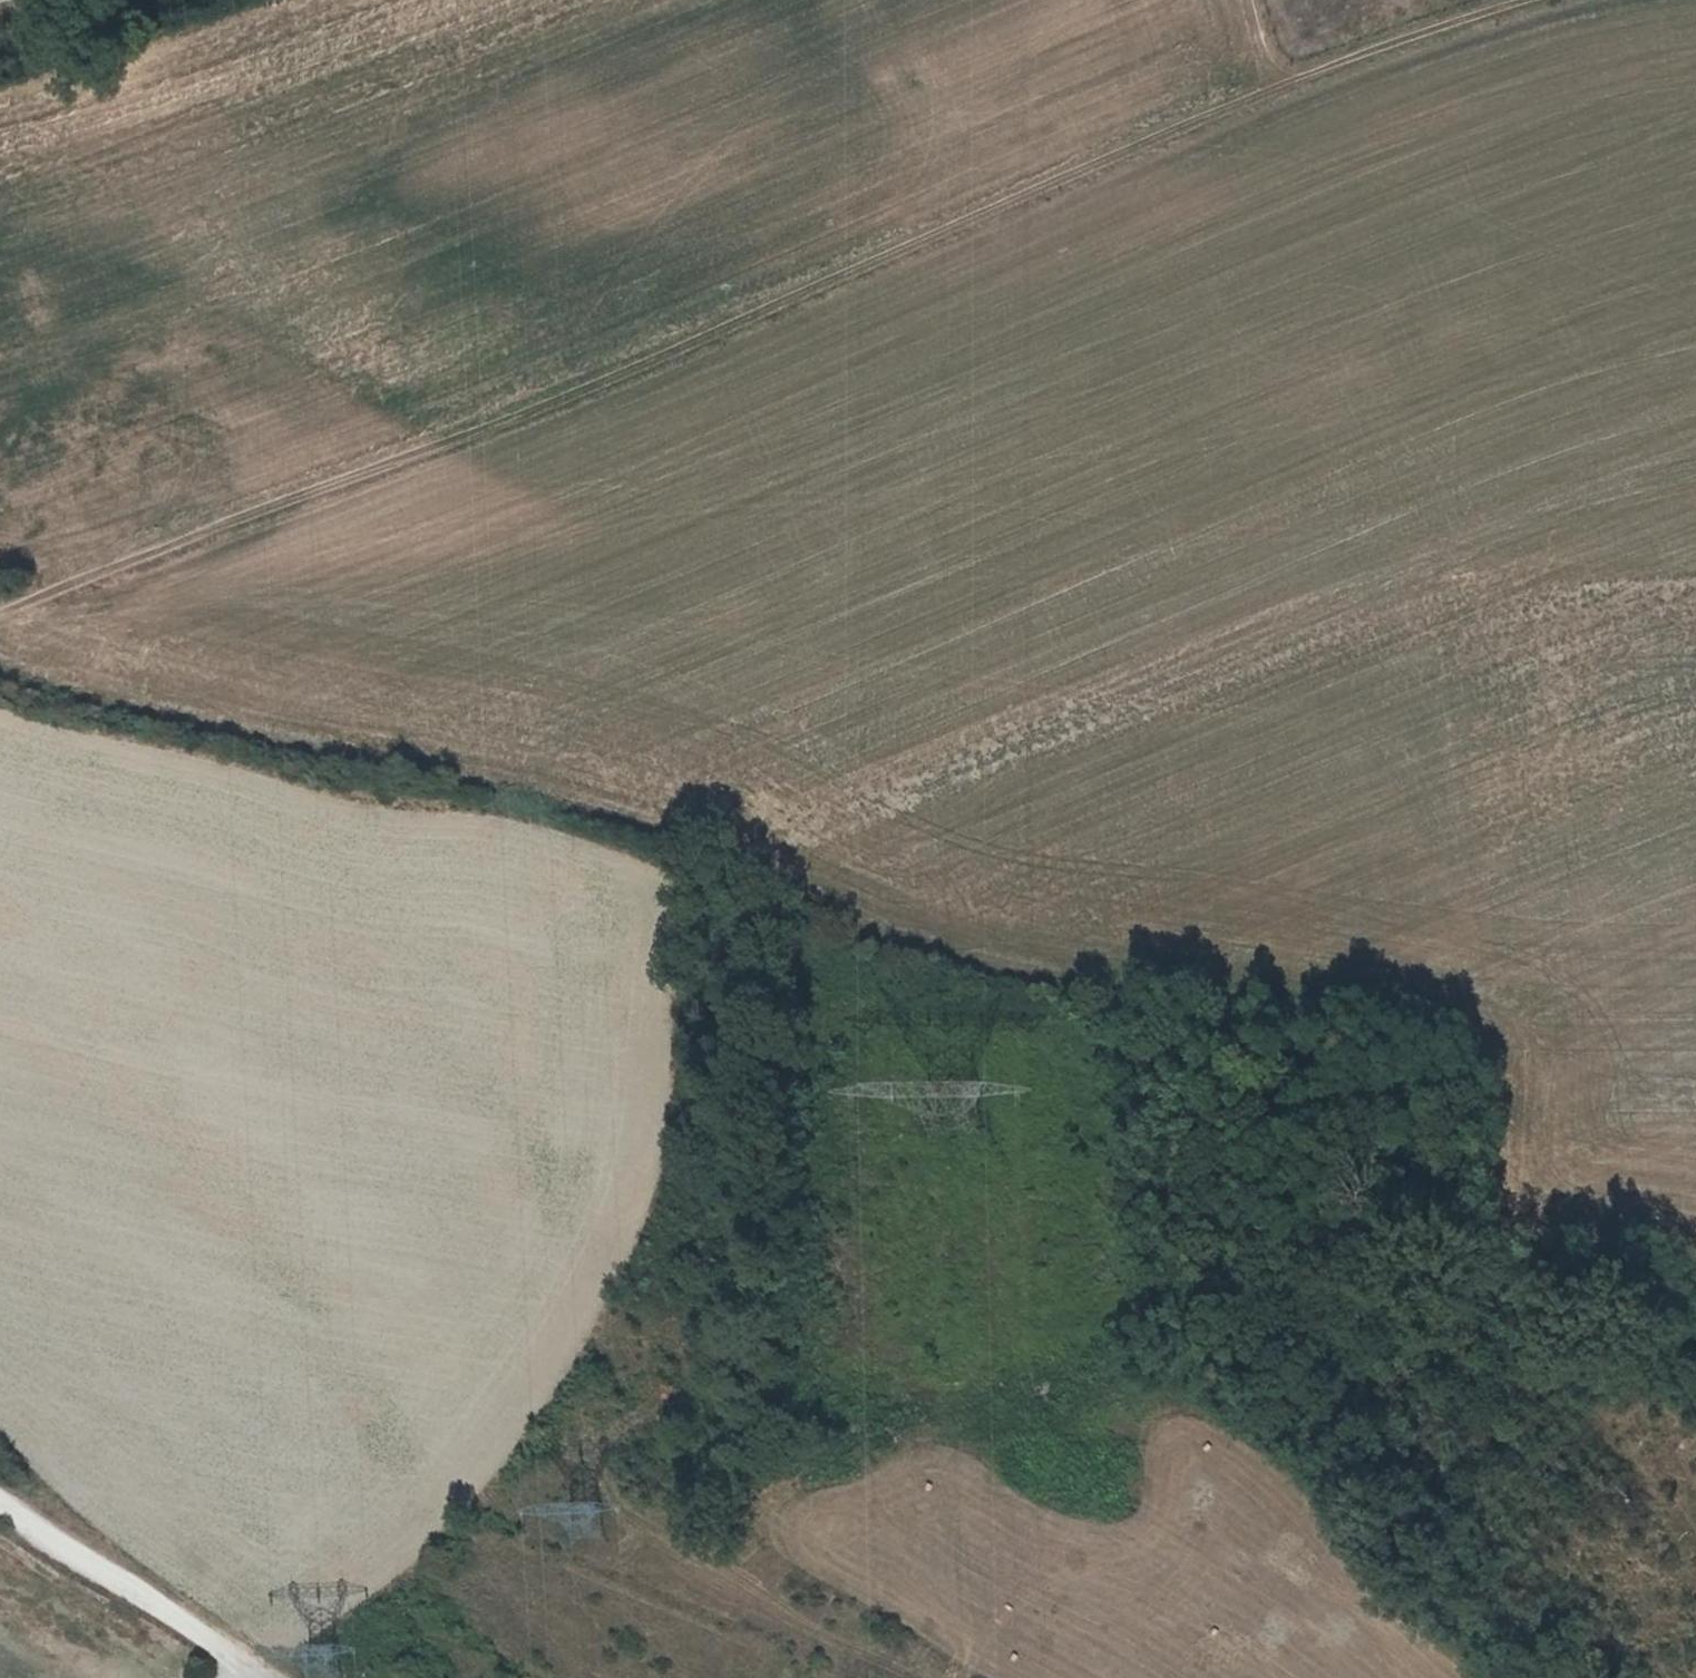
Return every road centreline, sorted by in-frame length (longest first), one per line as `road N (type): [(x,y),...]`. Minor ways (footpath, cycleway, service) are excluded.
road 1 (track): [(1528,0),(1193,120),(628,375),(0,612)]
road 2 (track): [(248,1677),(254,1674),(211,1643),(0,1507)]

